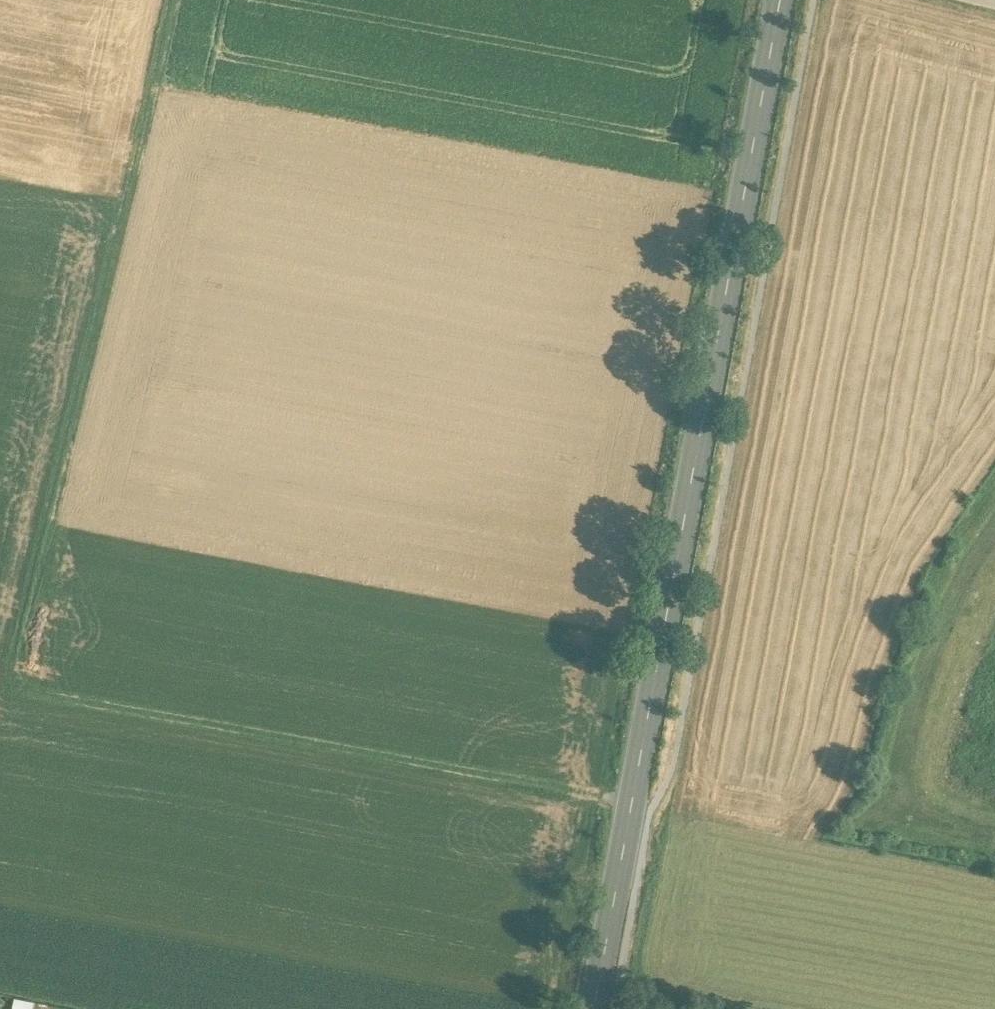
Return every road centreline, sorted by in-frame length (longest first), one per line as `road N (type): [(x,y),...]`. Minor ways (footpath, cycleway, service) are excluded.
road 1 (track): [(170,0),(8,691),(631,807)]
road 2 (secondary): [(594,1008),(780,0)]

